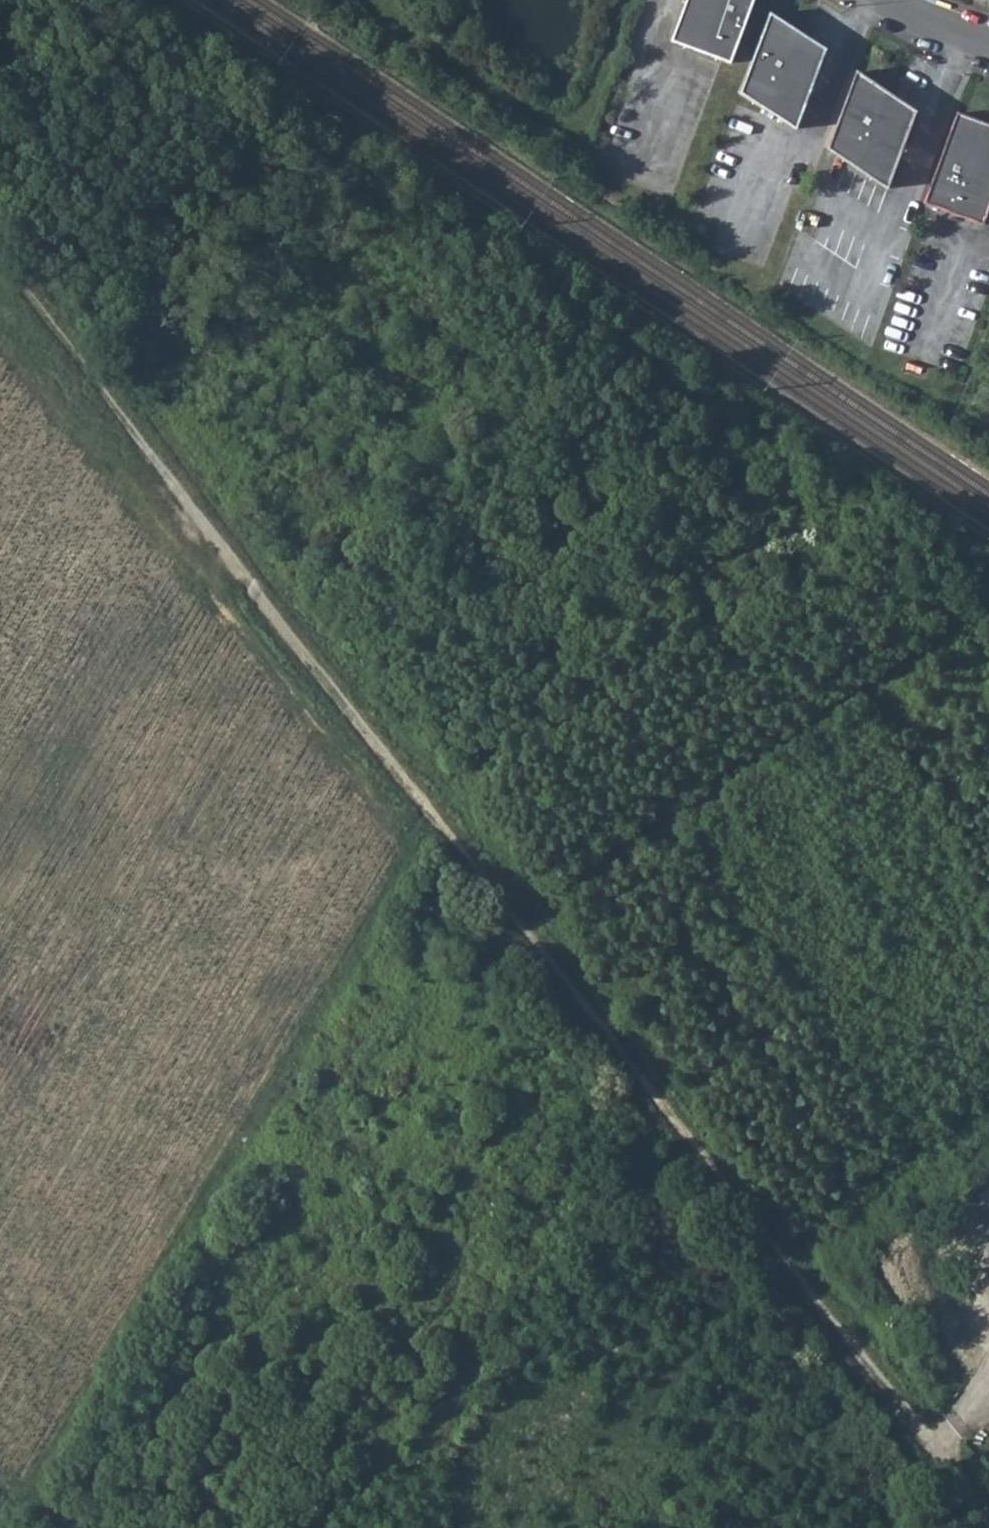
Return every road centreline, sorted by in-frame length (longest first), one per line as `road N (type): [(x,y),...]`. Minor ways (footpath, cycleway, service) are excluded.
road 1 (track): [(0,266),(243,569),(420,819),(988,1526)]

